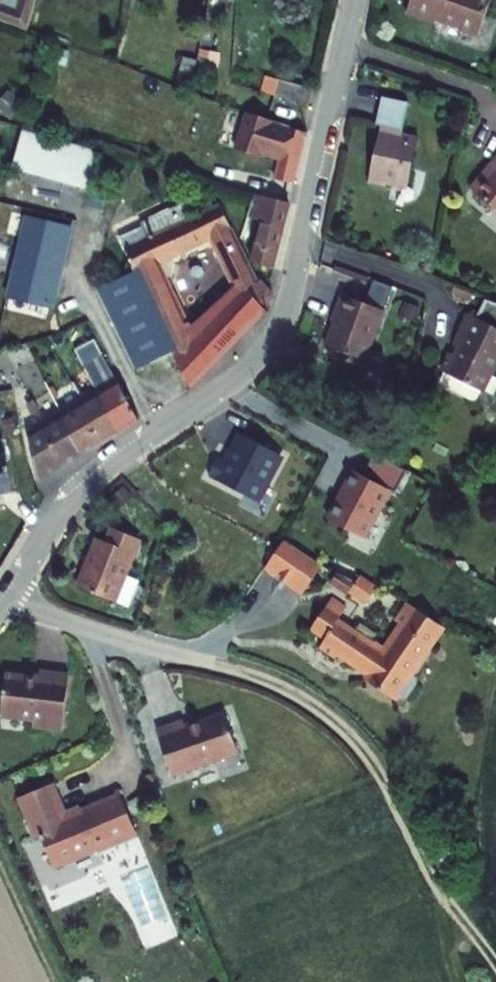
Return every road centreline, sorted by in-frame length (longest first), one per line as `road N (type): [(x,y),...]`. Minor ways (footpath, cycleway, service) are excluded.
road 1 (residential): [(7,594),(86,483),(244,370),(276,332),(357,0)]
road 2 (track): [(218,665),(289,691),(347,733),(495,965)]
road 3 (residential): [(7,594),(42,615),(218,665)]

